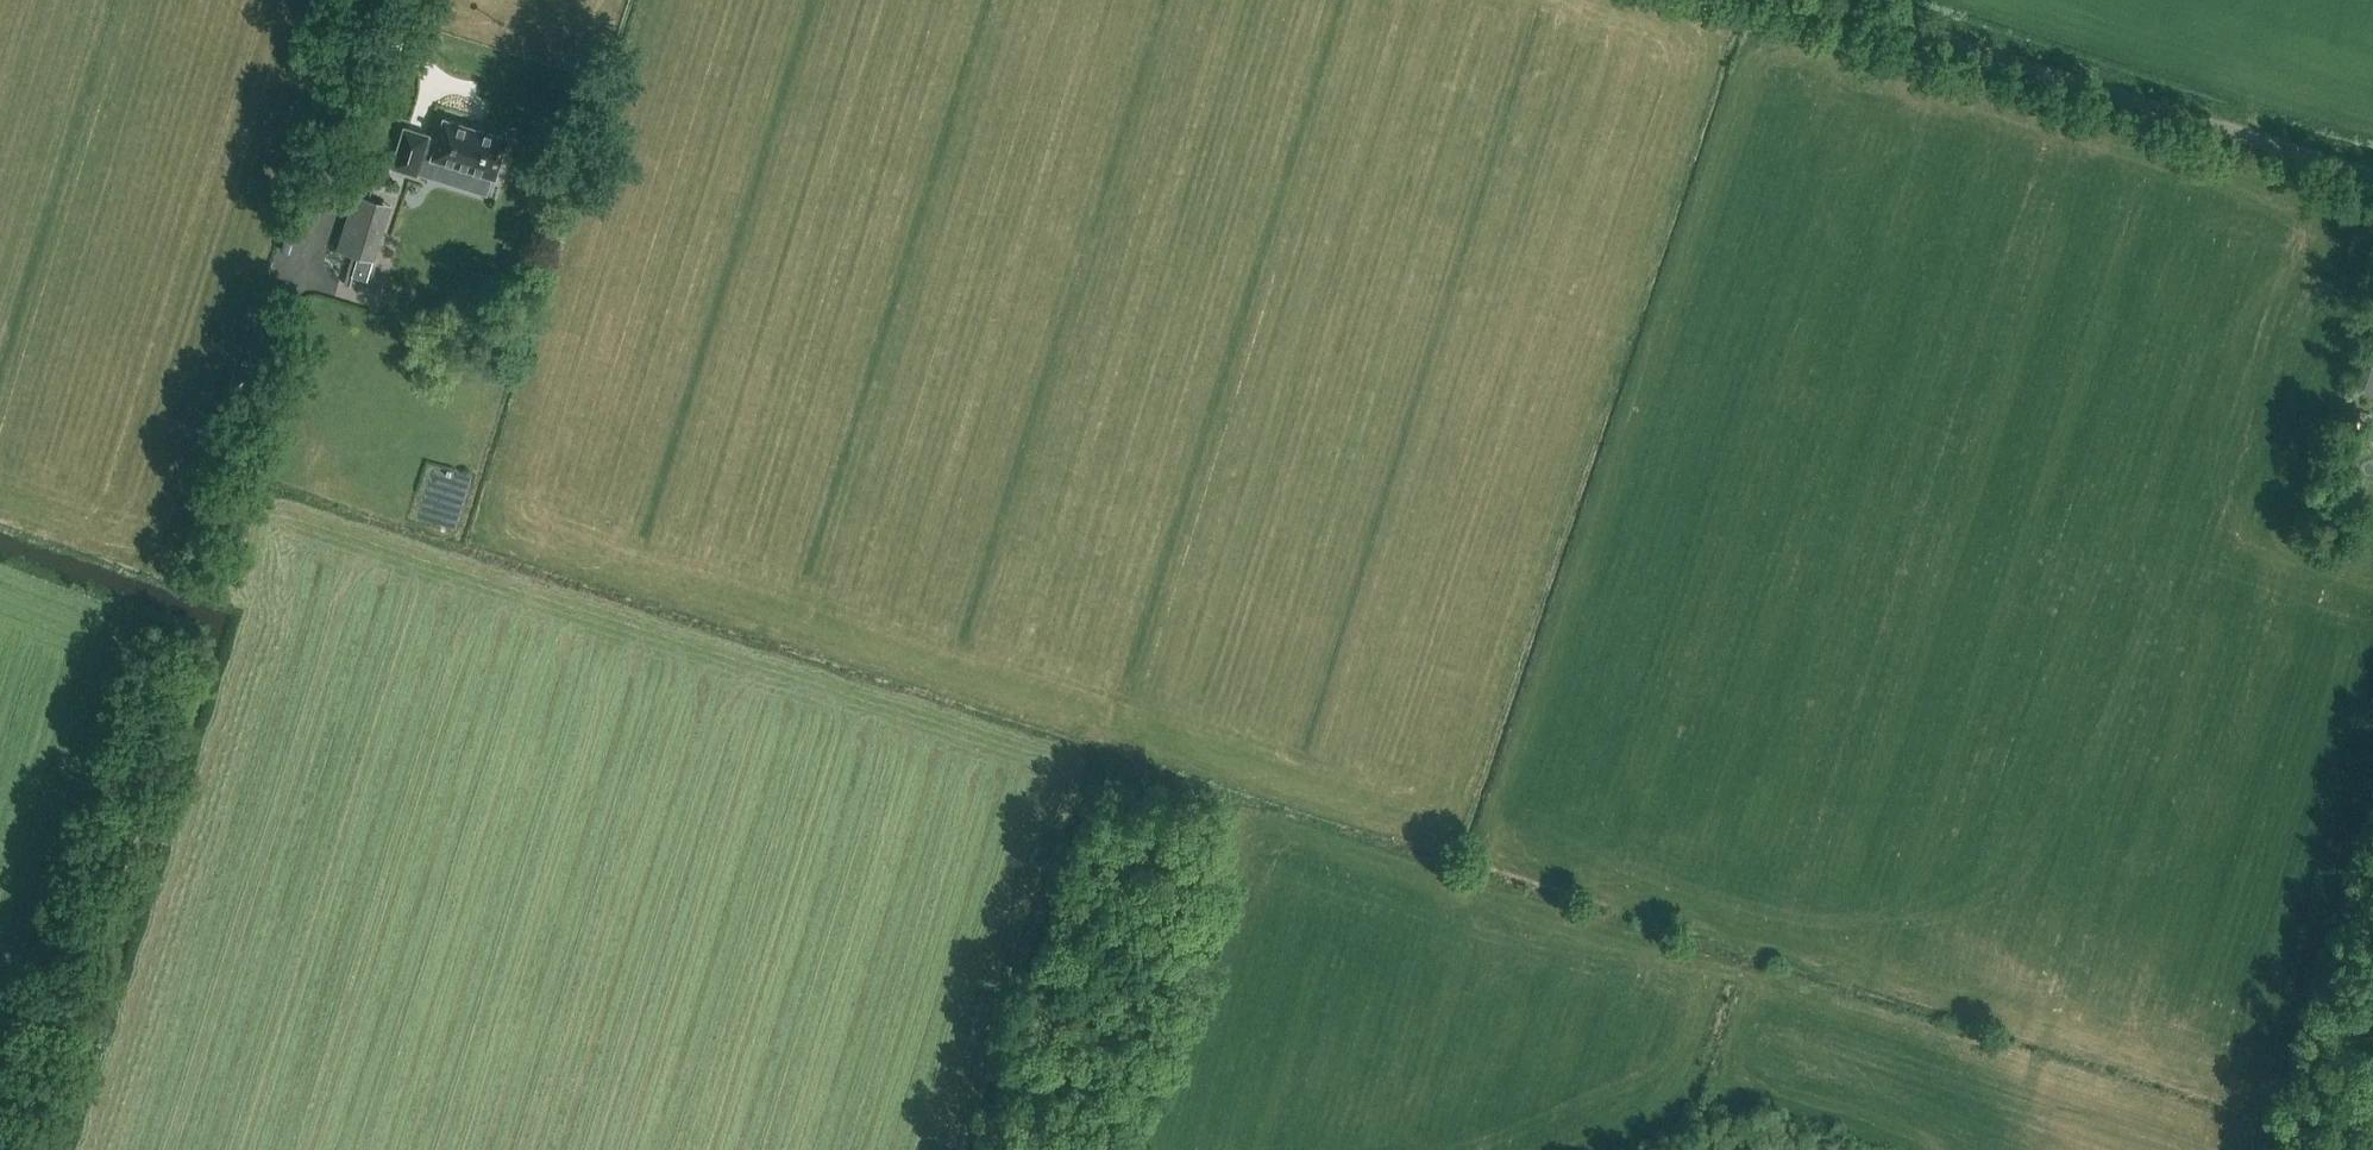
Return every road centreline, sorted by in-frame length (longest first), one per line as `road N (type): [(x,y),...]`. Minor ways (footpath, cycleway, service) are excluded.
road 1 (unclassified): [(2372,172),(1813,0)]
road 2 (track): [(295,274),(376,0)]

